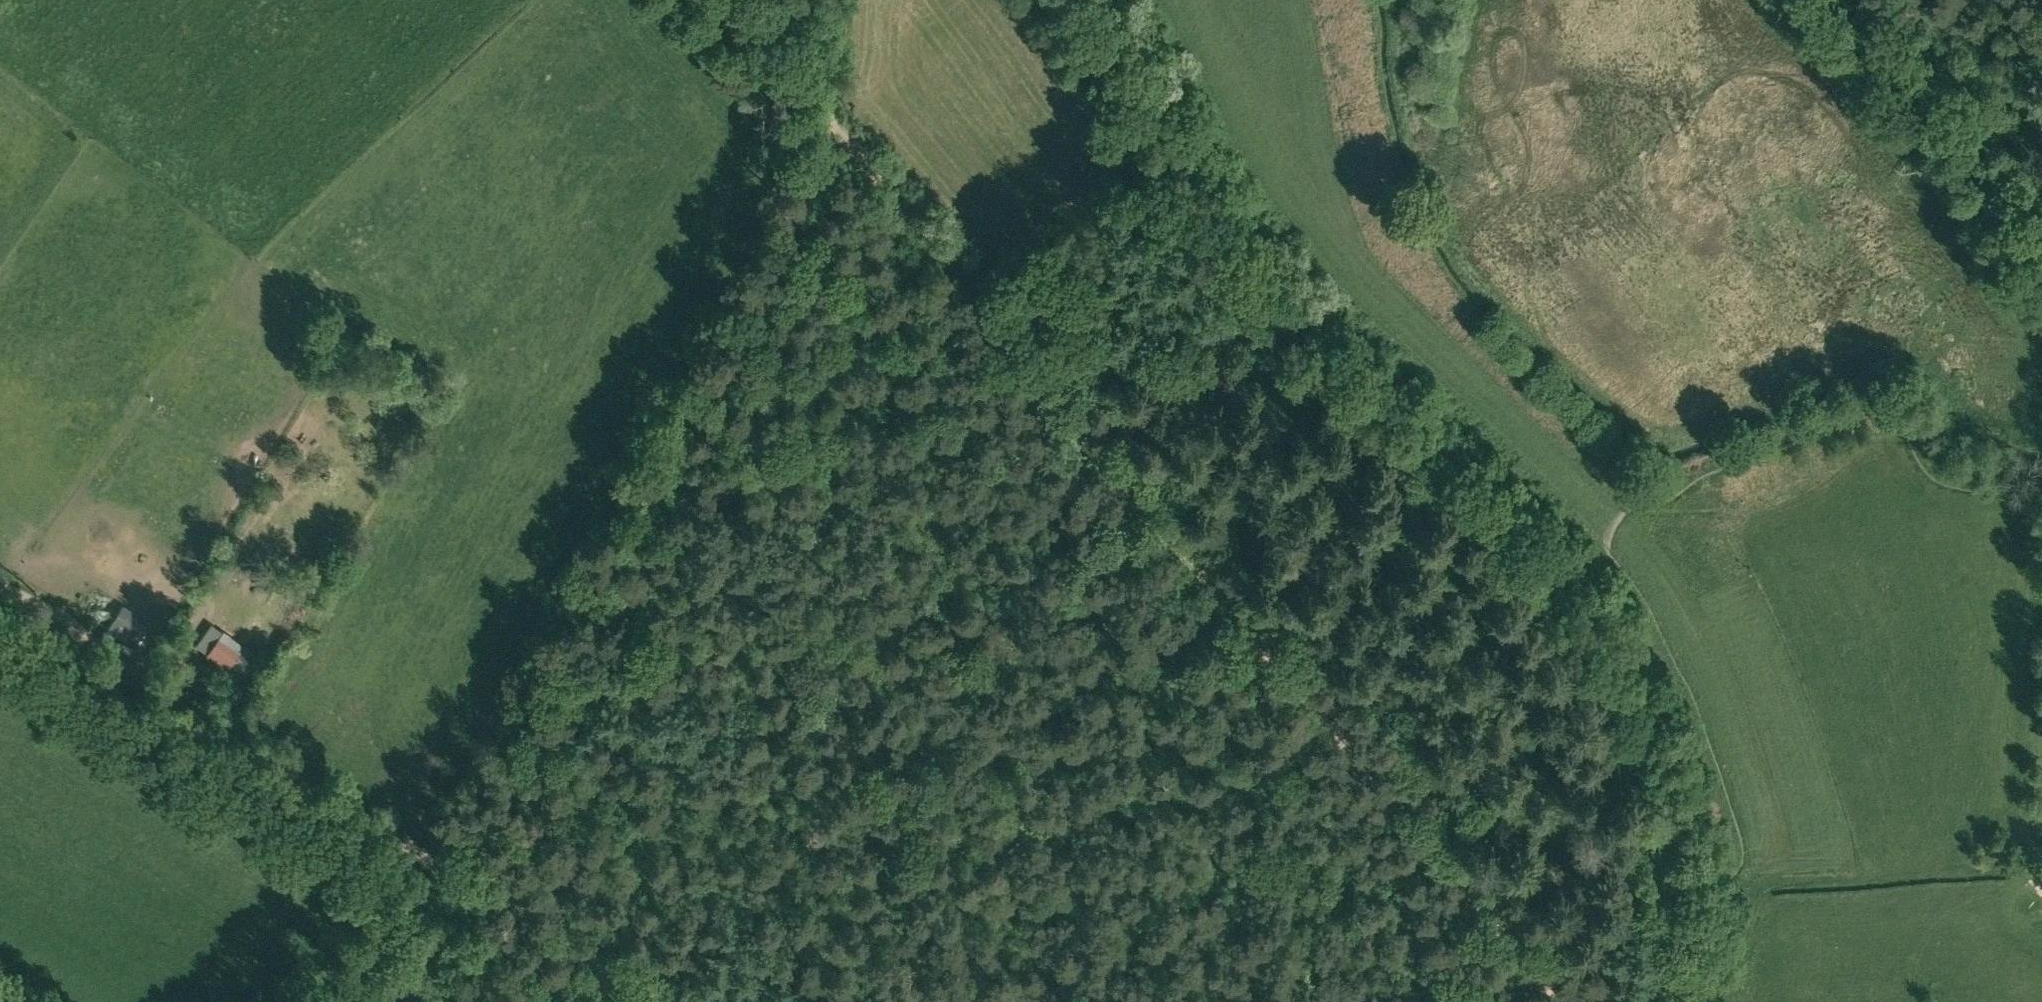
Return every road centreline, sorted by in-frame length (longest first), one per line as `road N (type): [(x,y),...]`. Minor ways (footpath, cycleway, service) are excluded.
road 1 (track): [(1586,1001),(725,0)]
road 2 (track): [(663,1001),(268,766),(0,587)]

